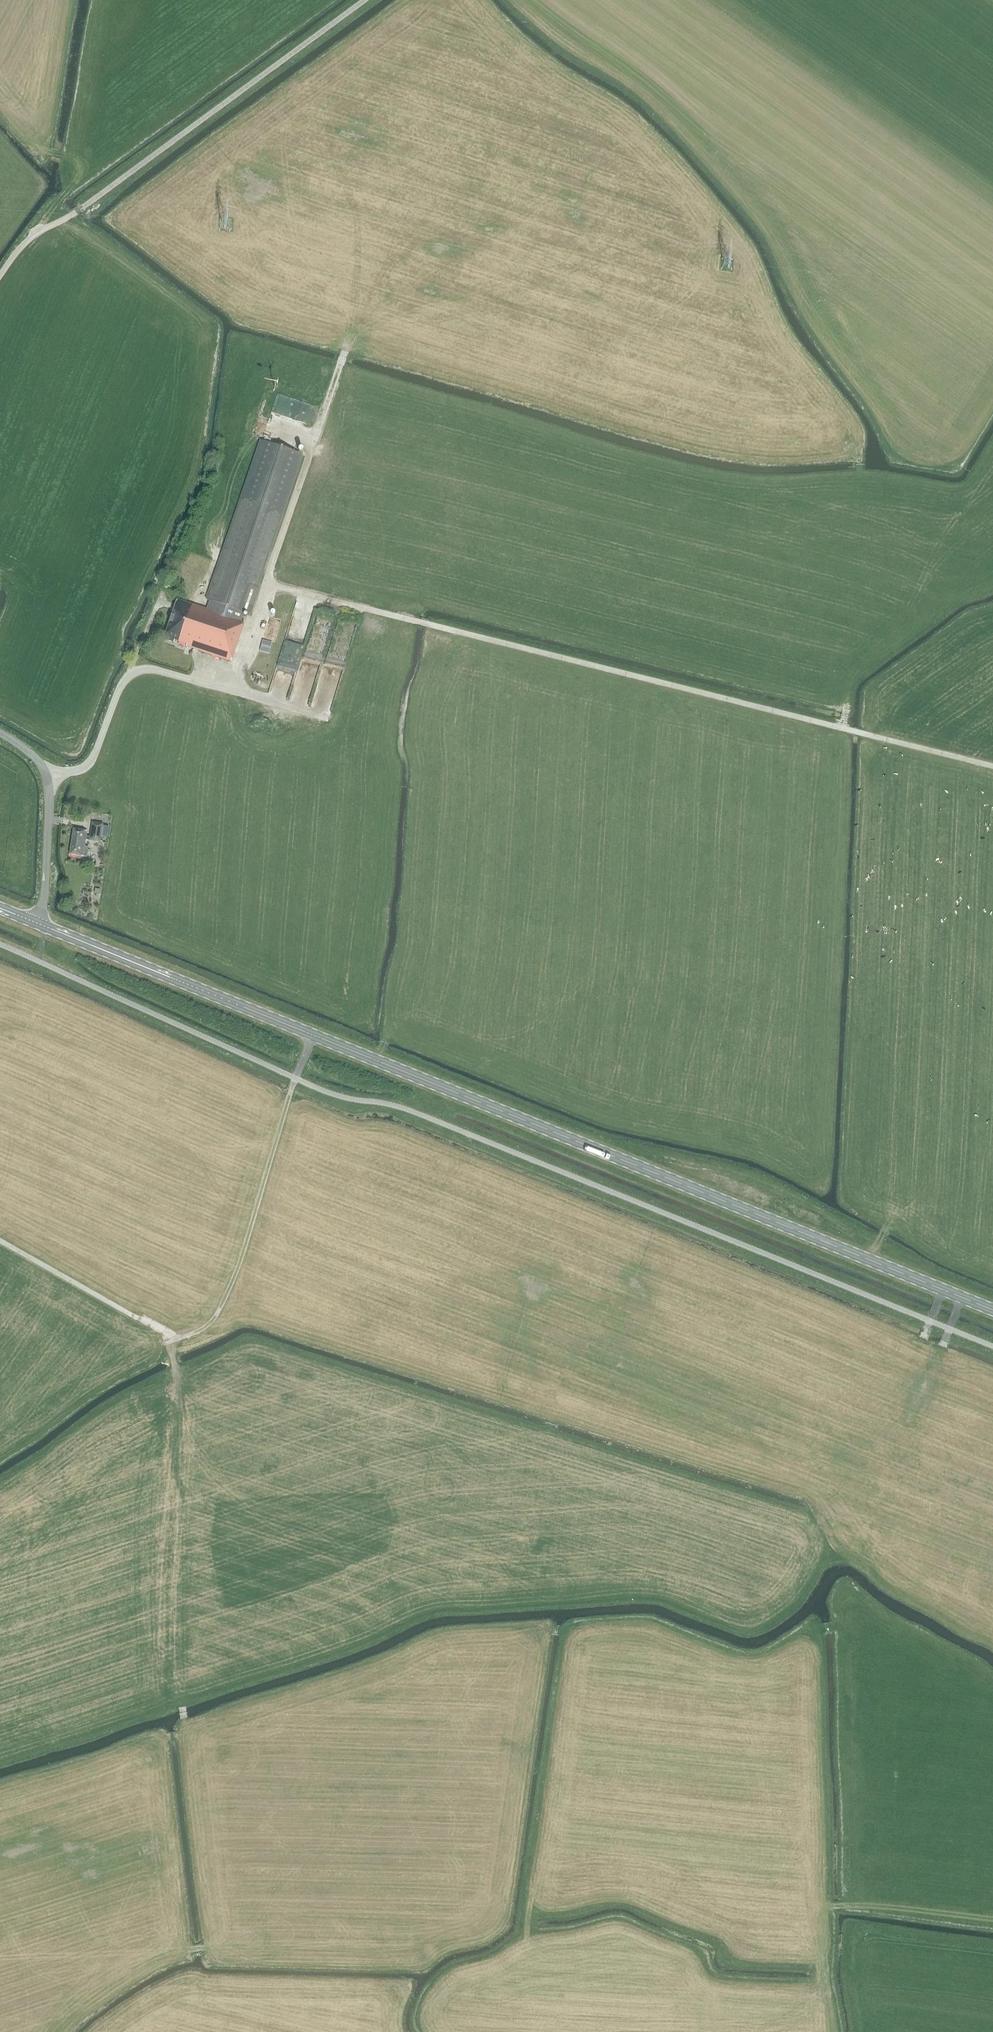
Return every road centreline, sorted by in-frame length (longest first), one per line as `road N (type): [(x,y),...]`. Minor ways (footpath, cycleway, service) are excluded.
road 1 (primary): [(992,1309),(36,923)]
road 2 (track): [(266,583),(992,766)]
road 3 (track): [(313,1035),(244,1249),(204,1328),(174,1339),(0,1241)]
road 4 (track): [(266,583),(349,336)]
road 5 (unclassified): [(0,733),(36,759),(47,783),(42,907)]
road 6 (track): [(230,690),(297,708),(328,600)]

